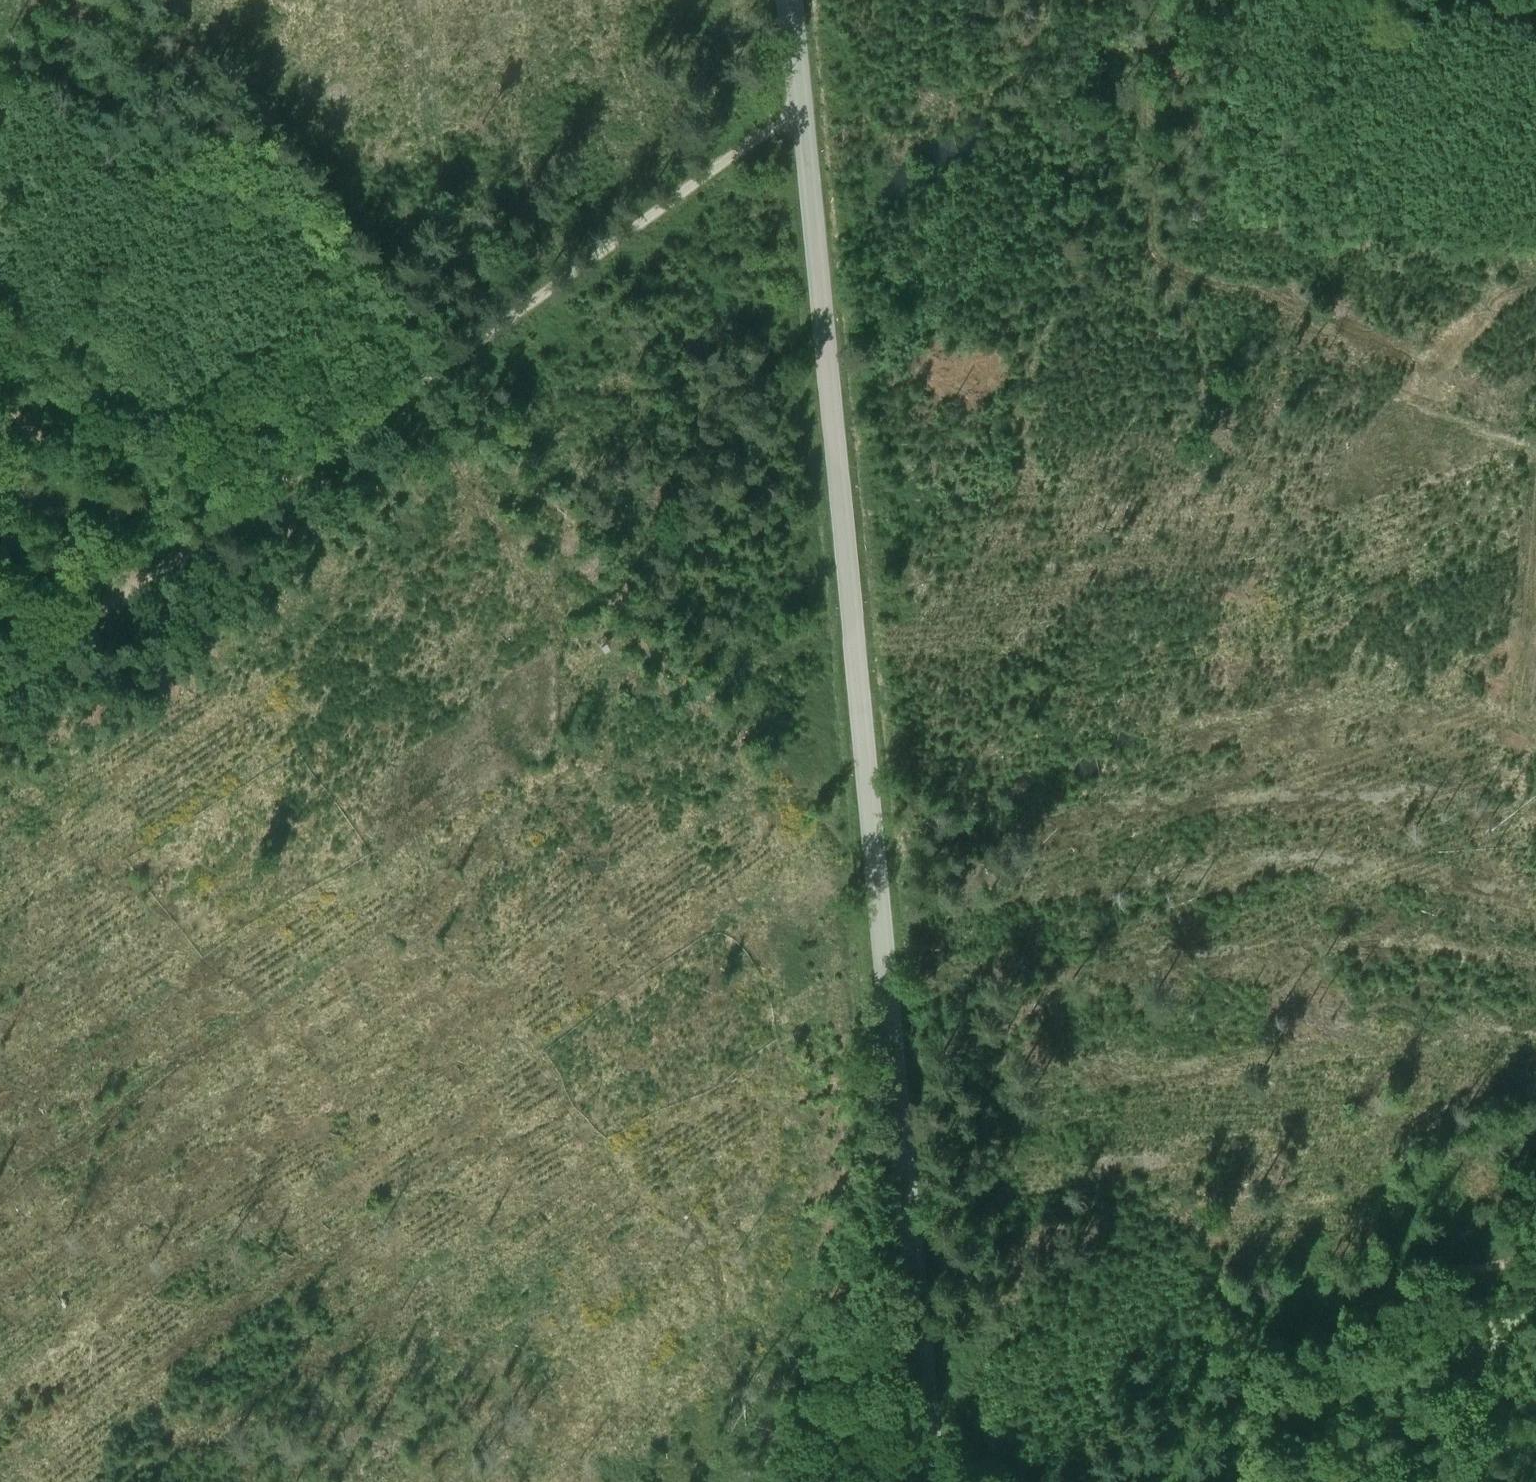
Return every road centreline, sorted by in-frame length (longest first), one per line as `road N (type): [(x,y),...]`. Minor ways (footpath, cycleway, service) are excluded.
road 1 (unclassified): [(940,1481),(801,0)]
road 2 (track): [(0,683),(810,96)]
road 3 (track): [(1535,1259),(1443,1276),(1326,1323),(1284,1366),(1243,1481)]
road 4 (track): [(0,478),(146,576)]

